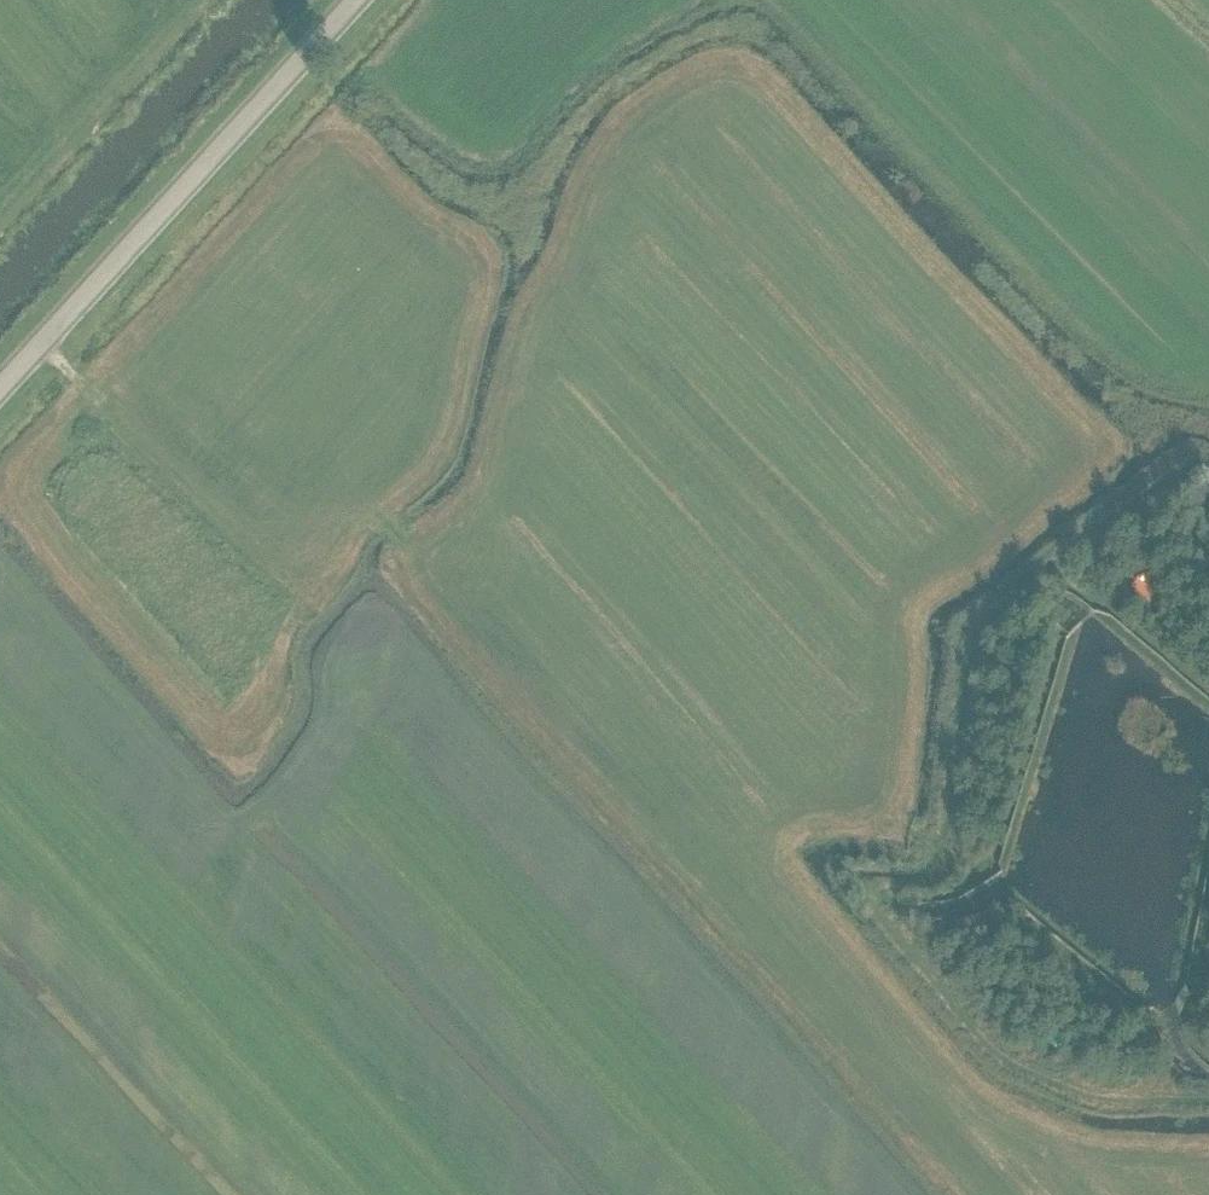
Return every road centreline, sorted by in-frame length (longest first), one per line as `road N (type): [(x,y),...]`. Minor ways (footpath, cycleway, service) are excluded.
road 1 (tertiary): [(0,385),(352,0)]

